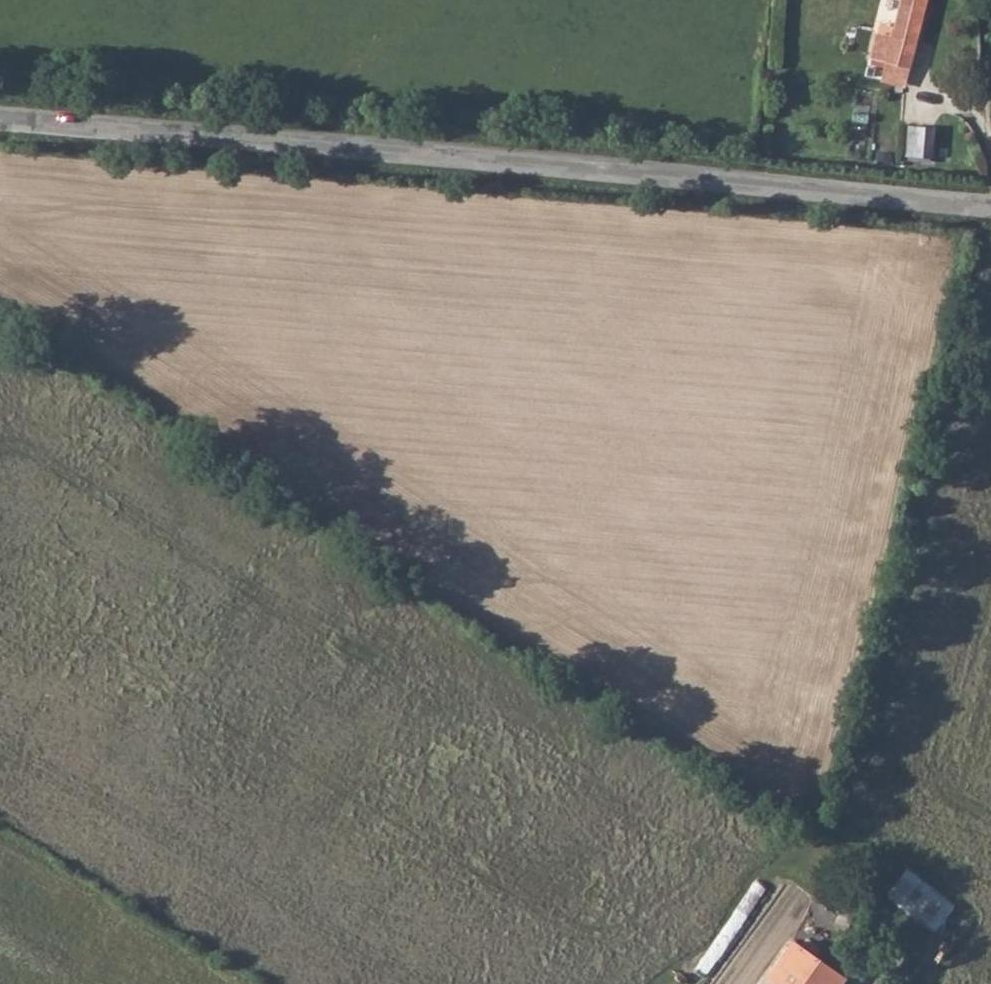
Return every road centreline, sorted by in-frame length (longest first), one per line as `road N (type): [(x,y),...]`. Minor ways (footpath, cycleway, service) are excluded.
road 1 (unclassified): [(990,208),(0,119)]

